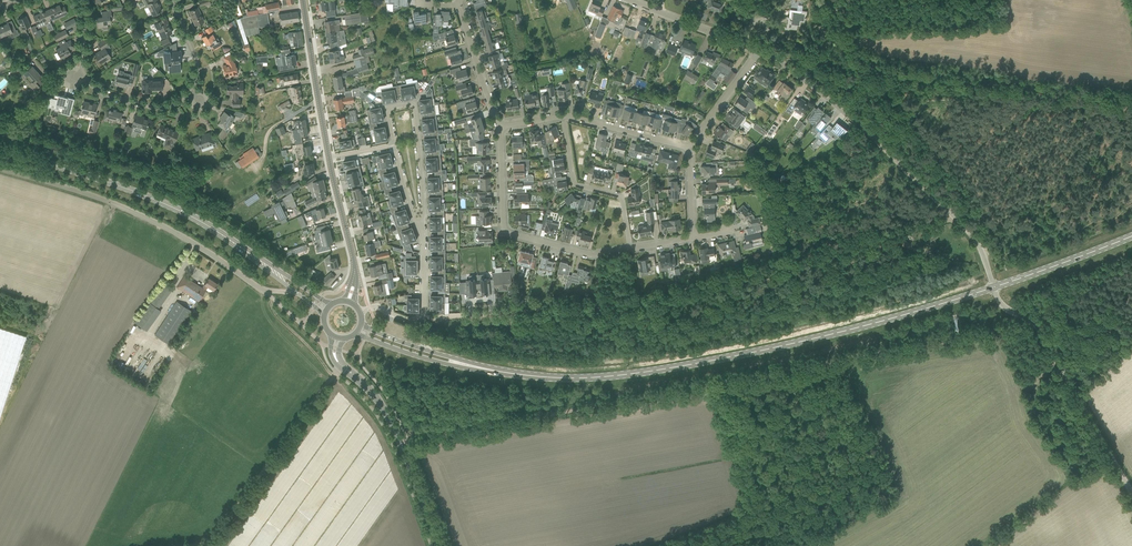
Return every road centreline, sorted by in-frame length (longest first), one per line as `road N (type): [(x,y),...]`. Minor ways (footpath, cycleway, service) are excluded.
road 1 (secondary): [(468,366),(558,378),(661,370),(818,338),(994,287)]
road 2 (track): [(599,312),(934,225),(967,209)]
road 3 (unclassified): [(298,293),(263,292),(115,204),(0,171)]
road 4 (track): [(714,384),(1029,325)]
road 5 (track): [(714,384),(401,445)]
road 6 (secondary): [(269,268),(164,205),(0,150)]
road 7 (track): [(877,71),(1131,103)]
road 8 (unclassified): [(1131,499),(1043,341),(1004,309),(994,287)]
road 9 (track): [(196,545),(219,533),(341,368)]
road 10 (tertiary): [(439,545),(379,402),(341,368)]
road 11 (unclassified): [(994,287),(972,236),(866,132)]
road 12 (residential): [(596,257),(507,232),(501,127)]
road 13 (residential): [(423,239),(414,106),(388,111),(394,146)]
road 14 (track): [(979,228),(877,71)]
road 15 (residential): [(631,251),(622,198),(574,183),(564,117)]
road 16 (tertiary): [(330,158),(304,0)]
road 17 (secondary): [(994,287),(1131,236)]
road 18 (residential): [(758,53),(627,0)]
road 19 (residential): [(866,132),(807,78),(758,53)]
road 20 (residential): [(564,117),(690,148)]
road 21 (residential): [(501,127),(460,6)]
road 22 (residential): [(83,75),(96,92),(148,108),(189,93)]

